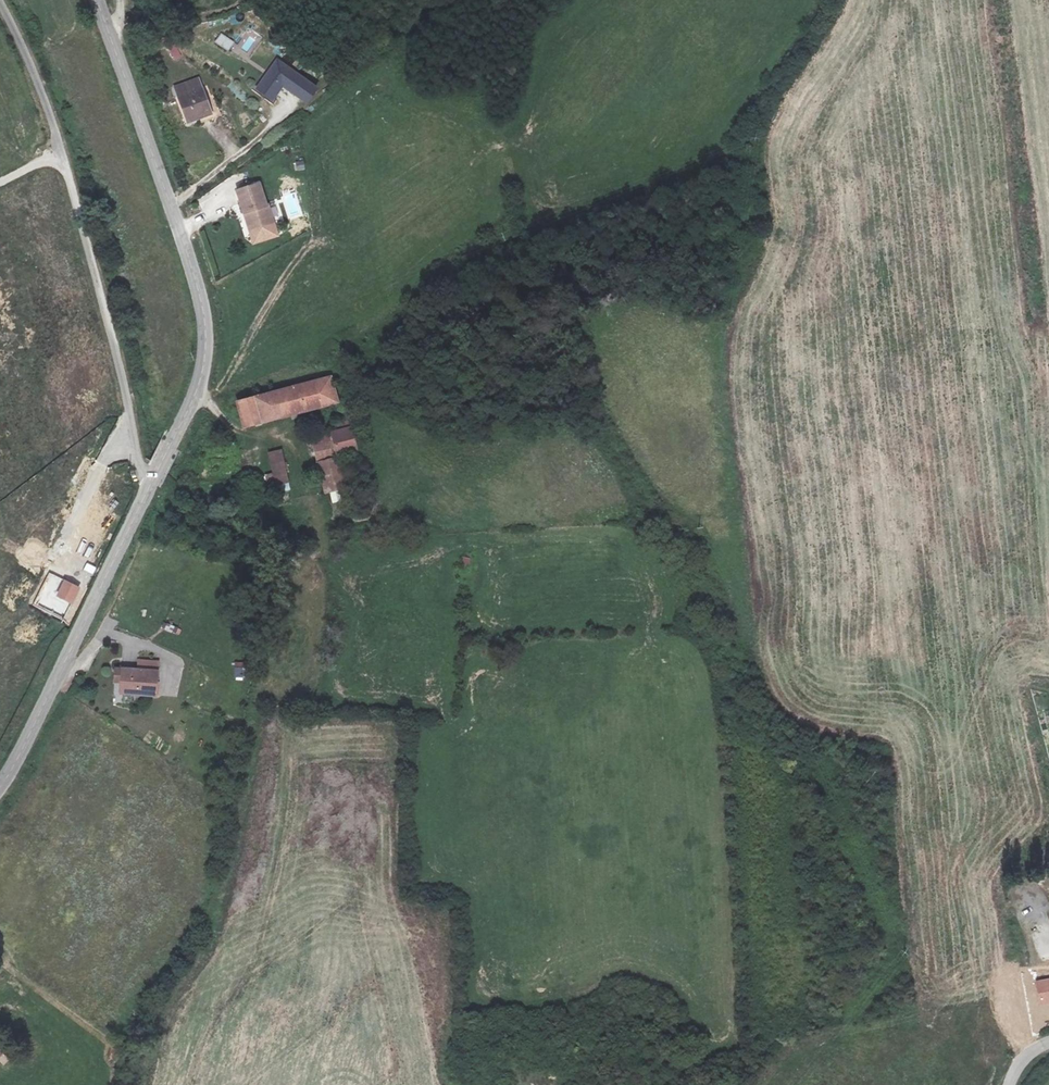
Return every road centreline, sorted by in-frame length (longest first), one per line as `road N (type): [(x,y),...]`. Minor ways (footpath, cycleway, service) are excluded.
road 1 (unclassified): [(148,491),(63,156),(0,2)]
road 2 (tertiary): [(148,491),(196,401),(209,350),(174,204),(112,27)]
road 3 (tertiary): [(0,789),(42,733),(148,491)]

